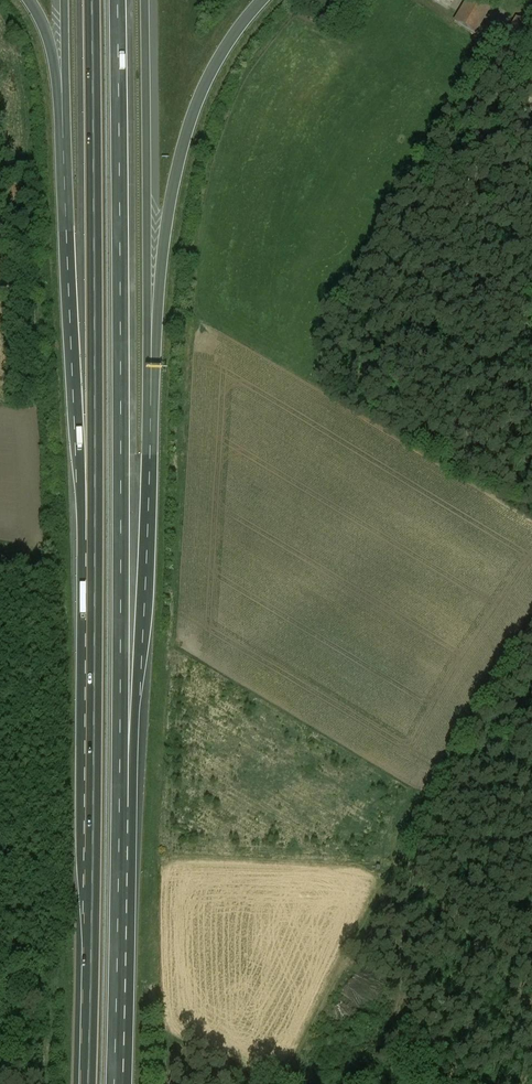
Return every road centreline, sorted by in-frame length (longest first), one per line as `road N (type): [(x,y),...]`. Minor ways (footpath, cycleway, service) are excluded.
road 1 (motorway): [(119,836),(118,0)]
road 2 (motorway): [(91,0),(89,556)]
road 3 (motorway): [(89,556),(89,1083)]
road 4 (track): [(387,1083),(397,869),(414,808),(531,633)]
road 5 (motorway): [(146,436),(176,168),(210,76),(263,0)]
road 6 (motorway): [(146,436),(146,0)]
road 7 (motorway): [(119,836),(133,734),(146,436)]
road 8 (motorway): [(69,251),(78,528),(89,556)]
road 9 (motorway): [(28,0),(50,50),(58,97),(69,251)]
road 10 (motorway): [(64,0),(69,251)]
road 11 (motorway): [(114,1083),(119,836)]

